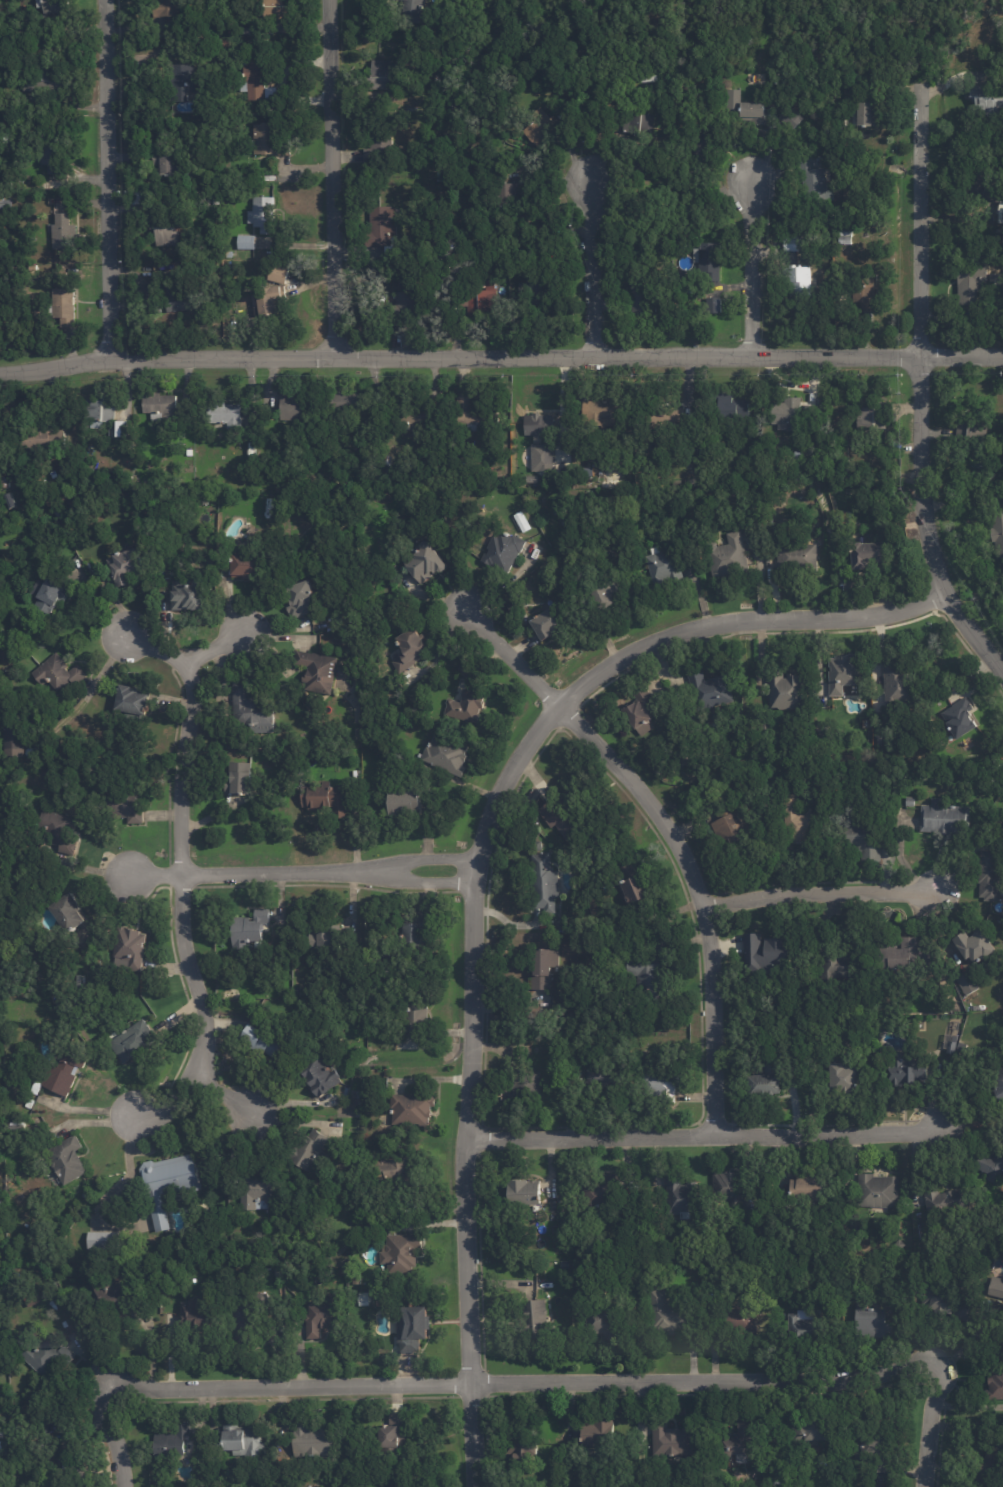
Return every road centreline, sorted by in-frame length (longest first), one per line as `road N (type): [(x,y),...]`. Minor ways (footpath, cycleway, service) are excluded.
road 1 (residential): [(944,587),(890,608),(711,620),(625,651),(537,727),(494,803),(477,866),(463,1165),(476,1486)]
road 2 (residential): [(1002,352),(197,353),(0,368)]
road 3 (residential): [(931,1360),(902,1359),(833,1378),(166,1384),(103,1376),(98,1402)]
road 4 (residential): [(919,76),(925,526),(944,587),(1002,670)]
road 5 (residential): [(715,1130),(709,940),(681,845),(637,781),(466,605)]
road 6 (residential): [(181,659),(194,686),(183,744),(181,940),(204,1032),(192,1102)]
road 7 (residential): [(104,0),(110,355)]
road 8 (residential): [(336,353),(328,0)]
road 9 (residential): [(477,866),(127,872)]
road 10 (residential): [(702,905),(801,890),(936,886),(956,896)]
road 11 (residential): [(466,1135),(715,1130)]
road 12 (residential): [(715,1130),(942,1123)]
road 13 (residential): [(592,353),(594,178)]
road 14 (residential): [(753,352),(752,178)]
road 15 (residential): [(931,1360),(939,1377),(922,1486)]
road 16 (residential): [(137,1113),(192,1102),(258,1109)]
road 17 (residential): [(133,637),(181,659),(244,631)]

